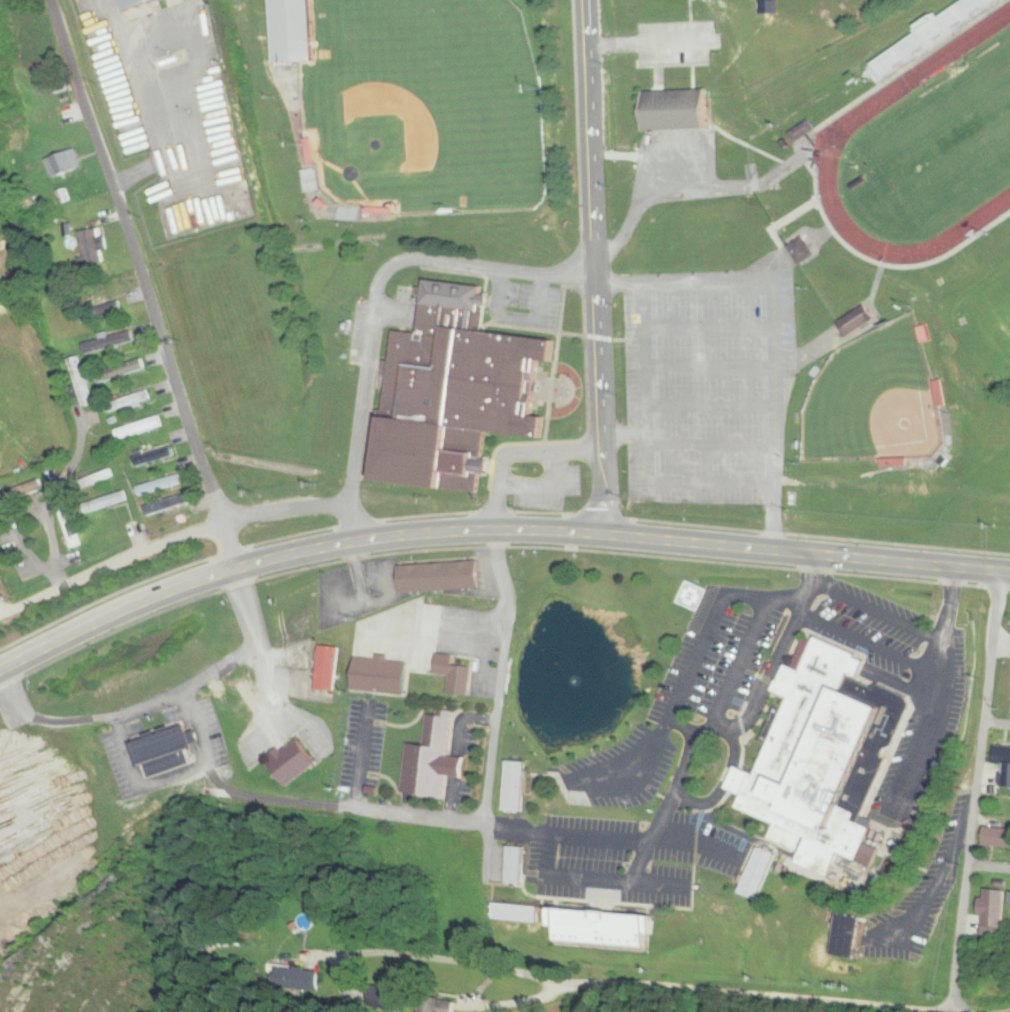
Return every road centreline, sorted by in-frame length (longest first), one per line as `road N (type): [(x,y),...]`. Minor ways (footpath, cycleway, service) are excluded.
road 1 (secondary): [(0,672),(135,607),(236,570),(413,537),(542,533),(1009,574)]
road 2 (residential): [(925,1011),(579,986),(262,941)]
road 3 (residential): [(221,524),(50,0)]
road 4 (residential): [(605,537),(584,0)]
road 5 (residential): [(1001,573),(952,1011)]
road 6 (residential): [(349,504),(221,524)]

